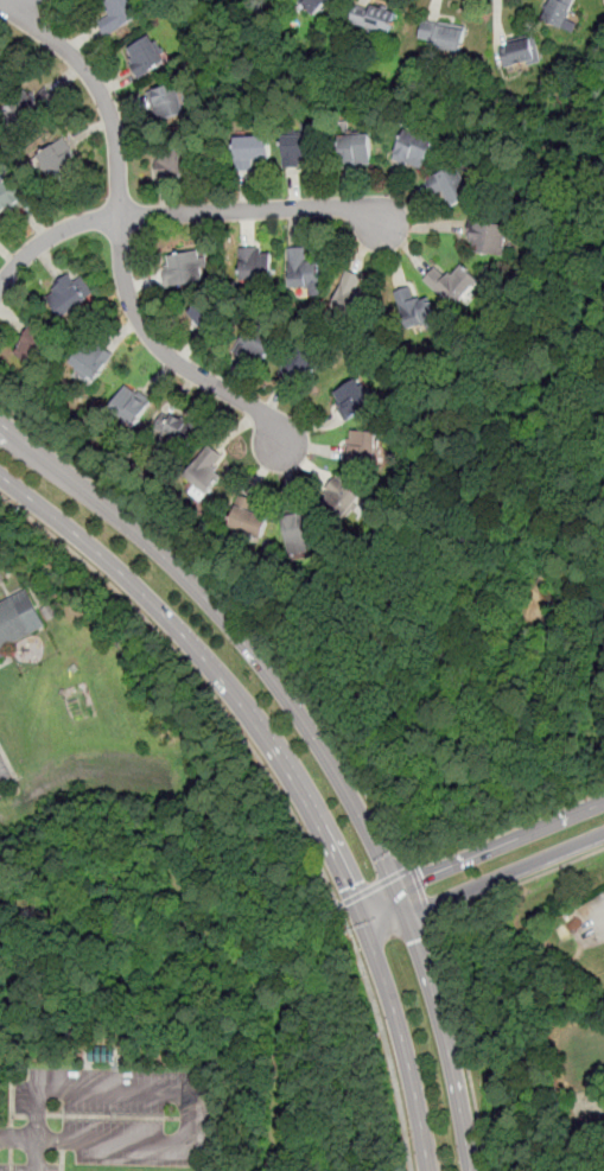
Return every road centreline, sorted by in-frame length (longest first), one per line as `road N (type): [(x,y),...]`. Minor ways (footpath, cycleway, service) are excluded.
road 1 (primary): [(471,1170),(445,1031),(417,940),(393,878),(316,739),(182,571),(0,421)]
road 2 (primary): [(0,473),(126,577),(216,668),(313,810),(357,897),(396,1014),(430,1170)]
road 3 (residential): [(0,4),(69,51),(100,89),(114,129),(123,273),(147,335),(265,415),(285,451)]
road 4 (residential): [(0,287),(24,256),(77,222),(352,206),(393,224)]
road 5 (tertiary): [(603,802),(361,908)]
road 6 (tertiary): [(368,929),(603,833)]

